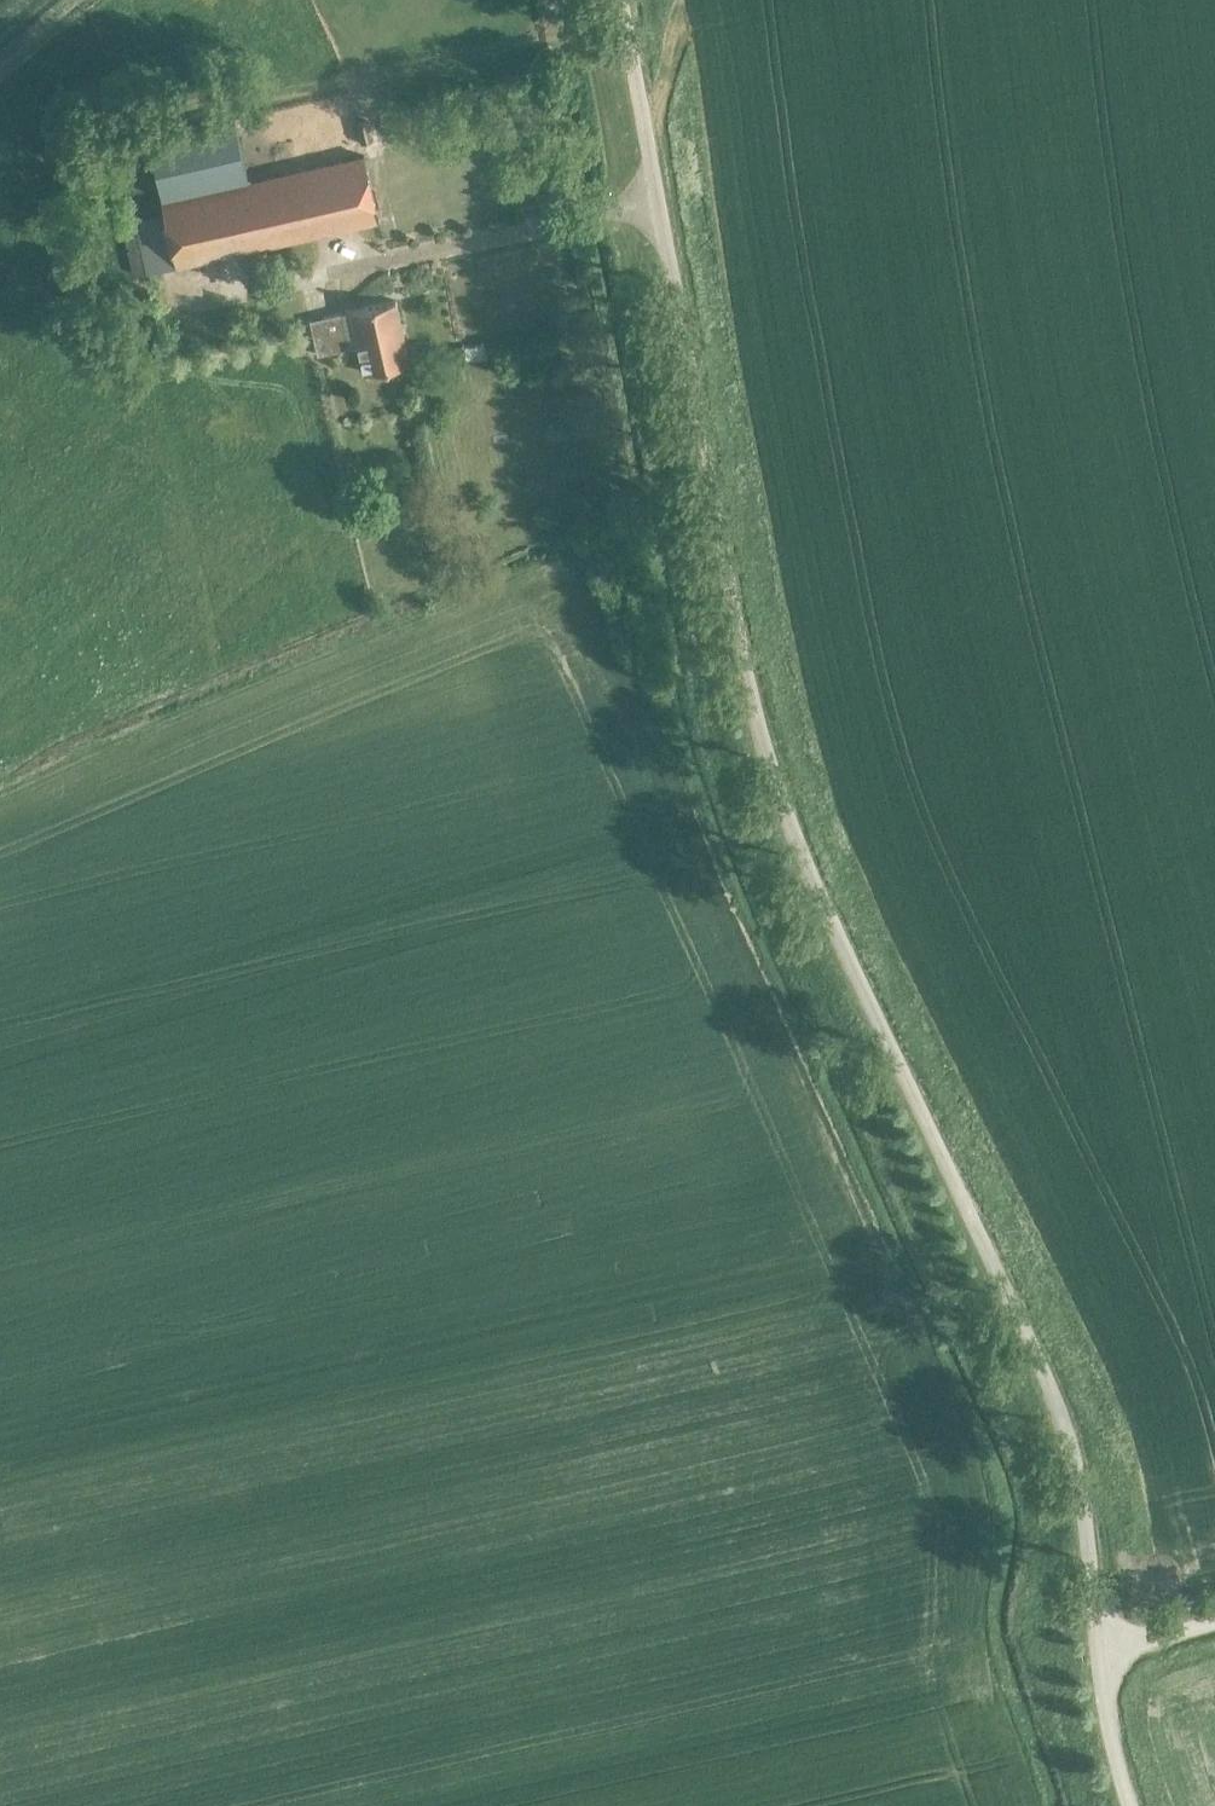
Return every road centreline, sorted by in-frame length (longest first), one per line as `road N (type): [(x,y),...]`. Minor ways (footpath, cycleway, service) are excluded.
road 1 (unclassified): [(1097,1650),(1067,1433),(806,869),(767,752),(724,574),(619,0)]
road 2 (unclassified): [(1130,1805),(1097,1650)]
road 3 (unclassified): [(1097,1650),(1214,1624)]

